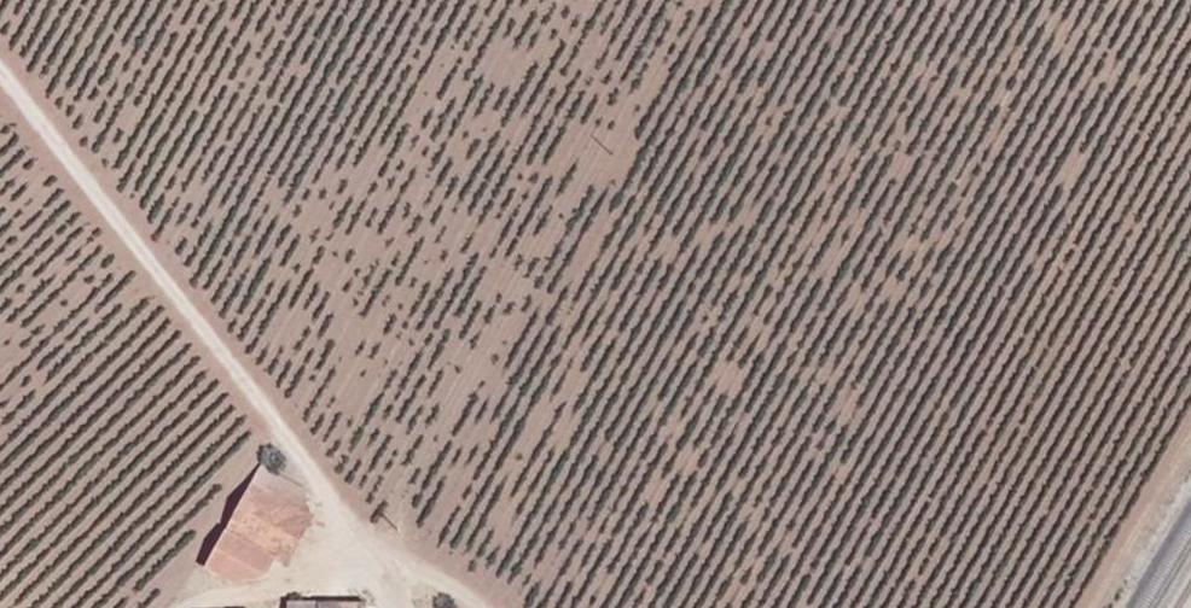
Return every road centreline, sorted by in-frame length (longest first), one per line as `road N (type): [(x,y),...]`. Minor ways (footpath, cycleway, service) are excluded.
road 1 (track): [(0,75),(310,468),(401,607)]

